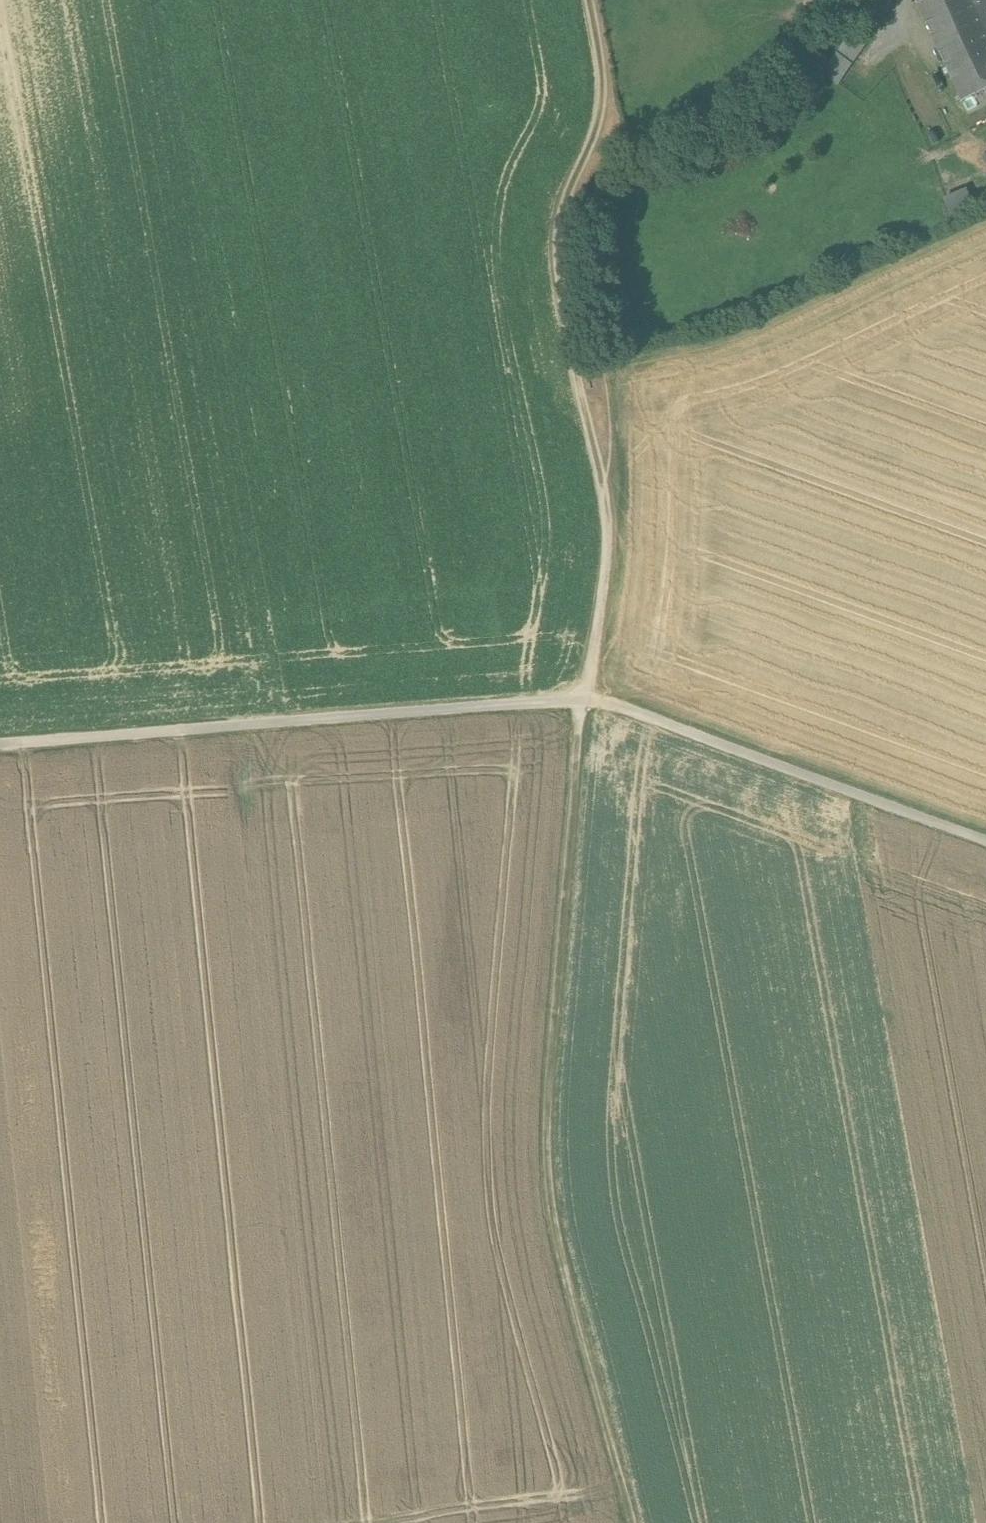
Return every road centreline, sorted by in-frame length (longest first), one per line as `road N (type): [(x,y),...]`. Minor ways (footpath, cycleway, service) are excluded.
road 1 (track): [(599,707),(554,1117),(564,1257),(637,1522)]
road 2 (track): [(0,751),(599,707)]
road 3 (track): [(591,0),(605,123),(559,246),(610,502)]
road 4 (track): [(599,707),(985,845)]
road 5 (track): [(610,502),(599,707)]

